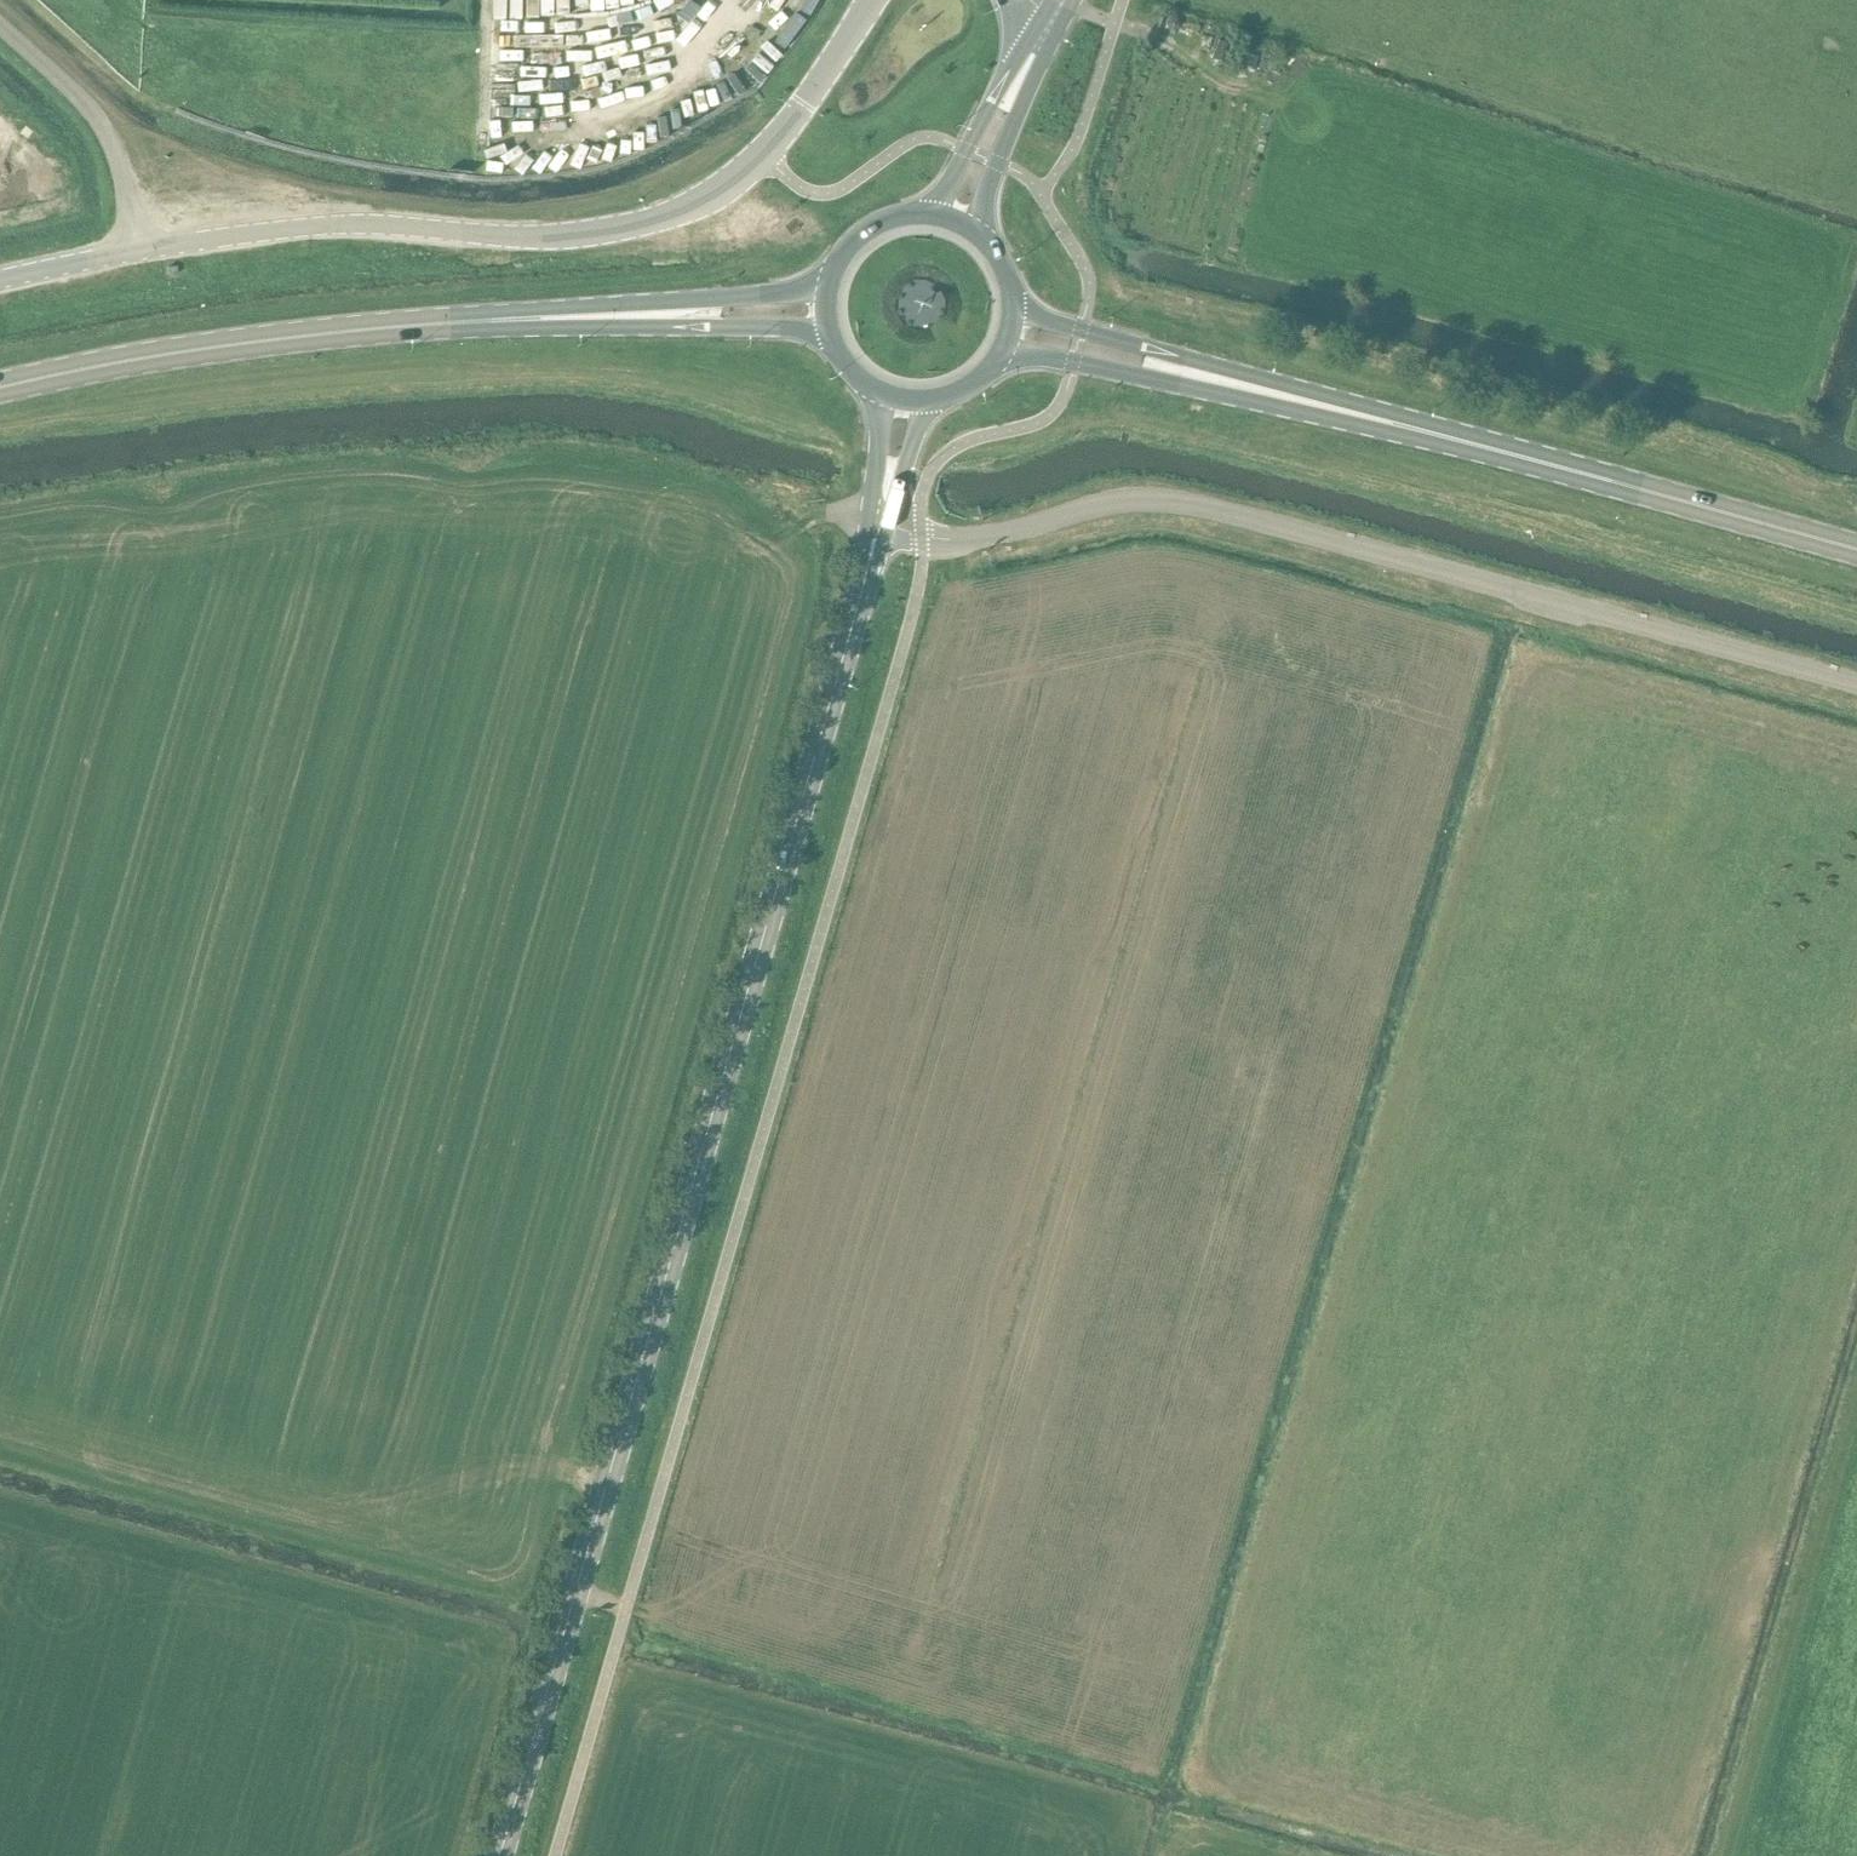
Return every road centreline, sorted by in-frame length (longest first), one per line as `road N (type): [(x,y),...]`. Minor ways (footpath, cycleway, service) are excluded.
road 1 (tertiary): [(504,1855),(803,816),(904,401)]
road 2 (primary): [(1856,549),(1012,330)]
road 3 (unclassified): [(137,242),(292,227),(597,234),(715,201),(806,109),(840,65),(873,0)]
road 4 (primary): [(826,309),(409,325),(206,349),(0,388)]
road 5 (unclassified): [(137,242),(119,162),(98,116),(0,24)]
road 6 (tertiary): [(954,220),(1056,8)]
road 7 (primary): [(954,220),(899,216),(865,232),(840,258),(826,309)]
road 8 (primary): [(904,401),(938,400),(971,387),(996,364),(1012,330)]
road 9 (unclassified): [(0,268),(137,242)]
road 10 (primary): [(1012,330),(1004,266),(983,239),(954,220)]
road 11 (primary): [(826,309),(849,370),(904,401)]

